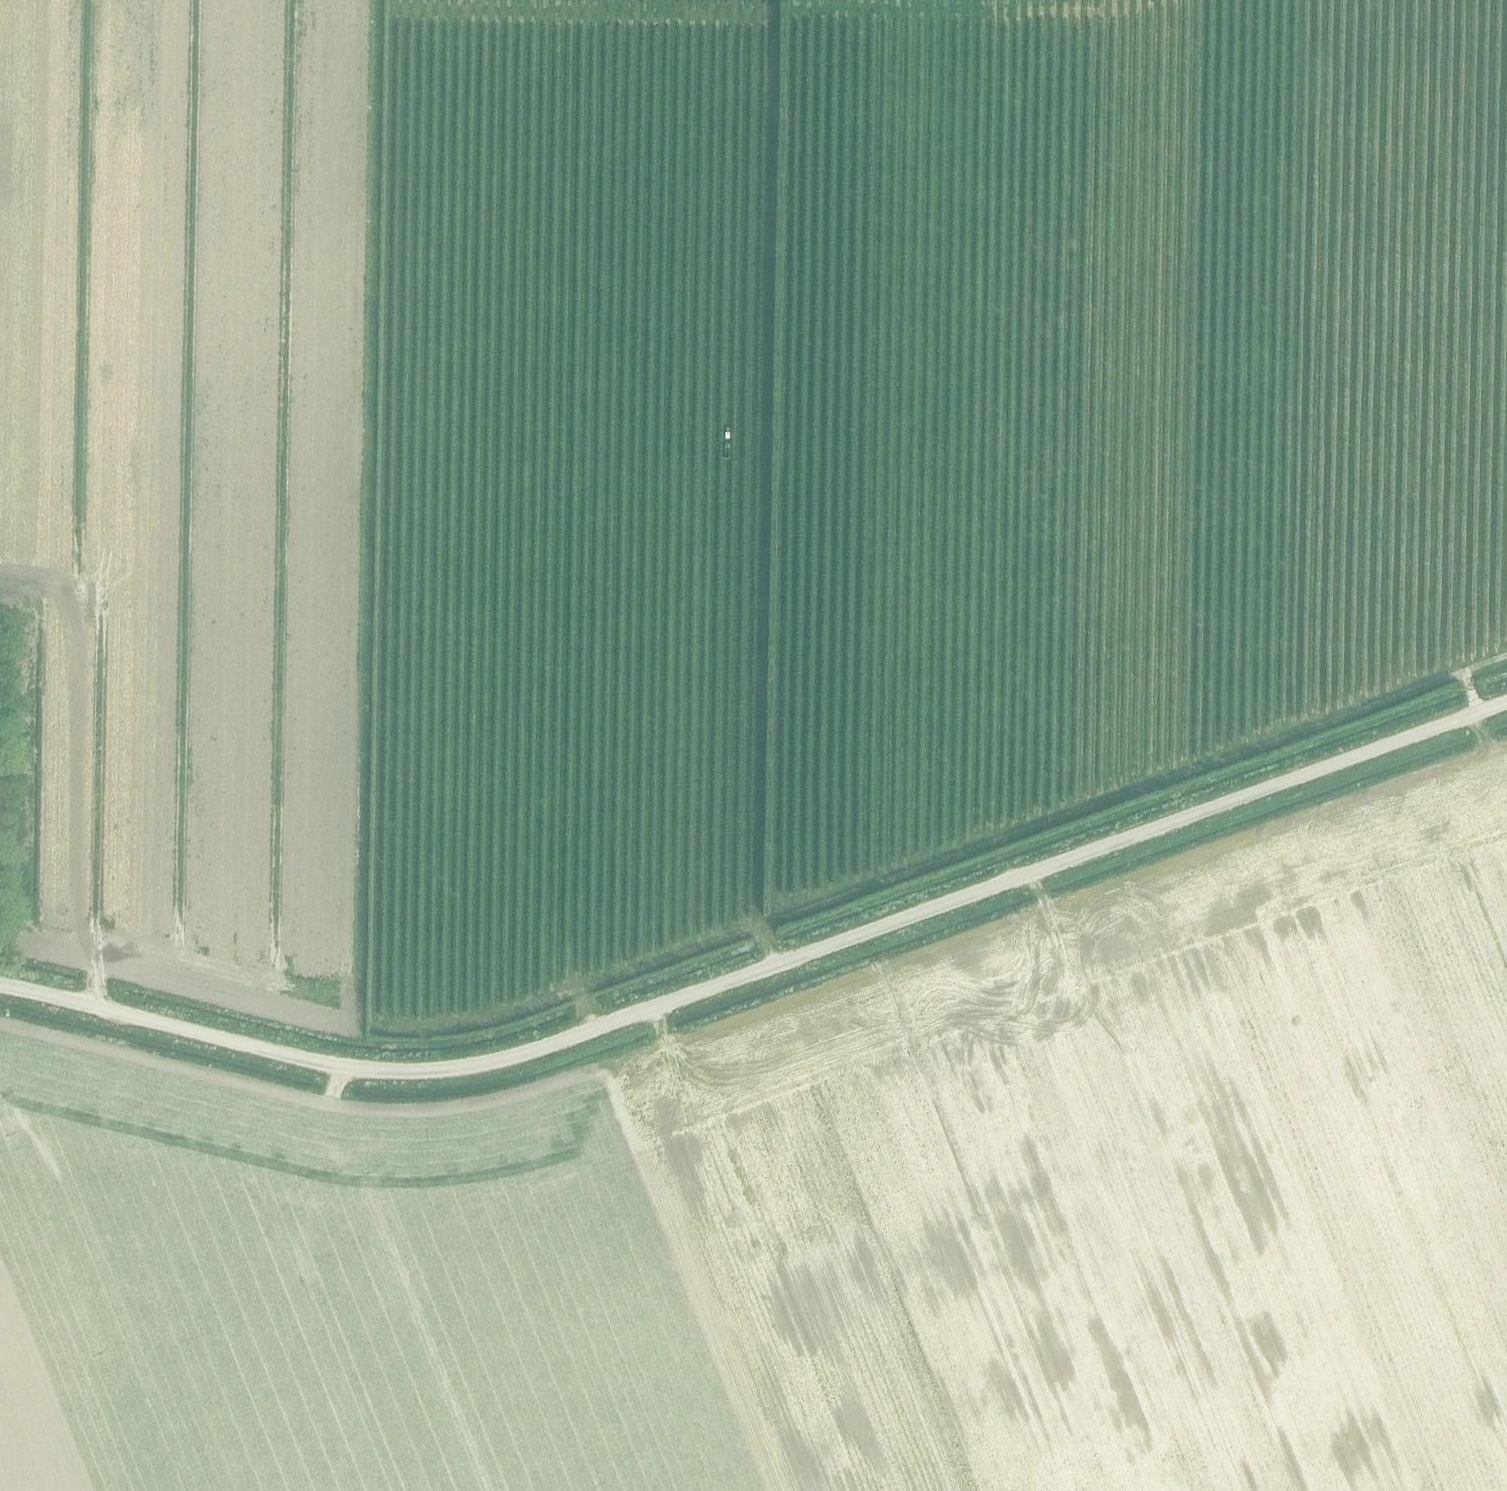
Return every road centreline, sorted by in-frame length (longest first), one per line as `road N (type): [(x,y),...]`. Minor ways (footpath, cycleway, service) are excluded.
road 1 (unclassified): [(0,986),(338,1069),(434,1071),(521,1053),(1506,702)]

